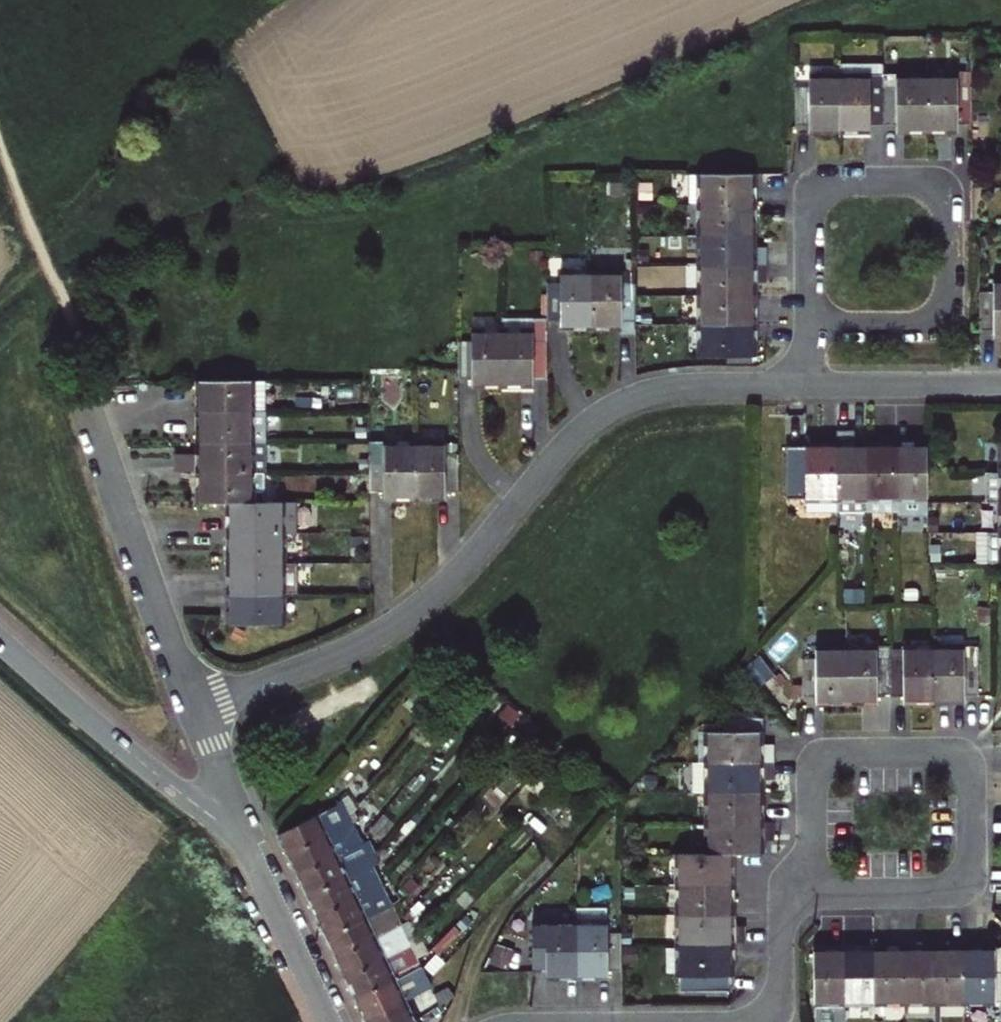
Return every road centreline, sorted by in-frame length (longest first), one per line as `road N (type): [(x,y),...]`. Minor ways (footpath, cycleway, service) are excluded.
road 1 (residential): [(195,704),(394,625),(442,587),(562,449),(615,404),(682,387),(808,385)]
road 2 (residential): [(810,324),(813,201),(840,181),(923,182),(944,193),(949,289),(936,316),(914,323)]
road 3 (residential): [(81,386),(195,704)]
road 4 (tertiary): [(0,641),(254,858)]
road 5 (residential): [(963,760),(939,751),(845,753),(818,762),(810,782),(810,895)]
road 6 (residential): [(810,895),(953,888),(972,853),(972,782),(963,760)]
road 7 (residential): [(808,385),(1000,383)]
road 8 (tertiary): [(254,858),(330,1021)]
road 9 (residential): [(195,704),(254,858)]
road 10 (residential): [(753,1021),(781,993),(784,915),(810,895)]

